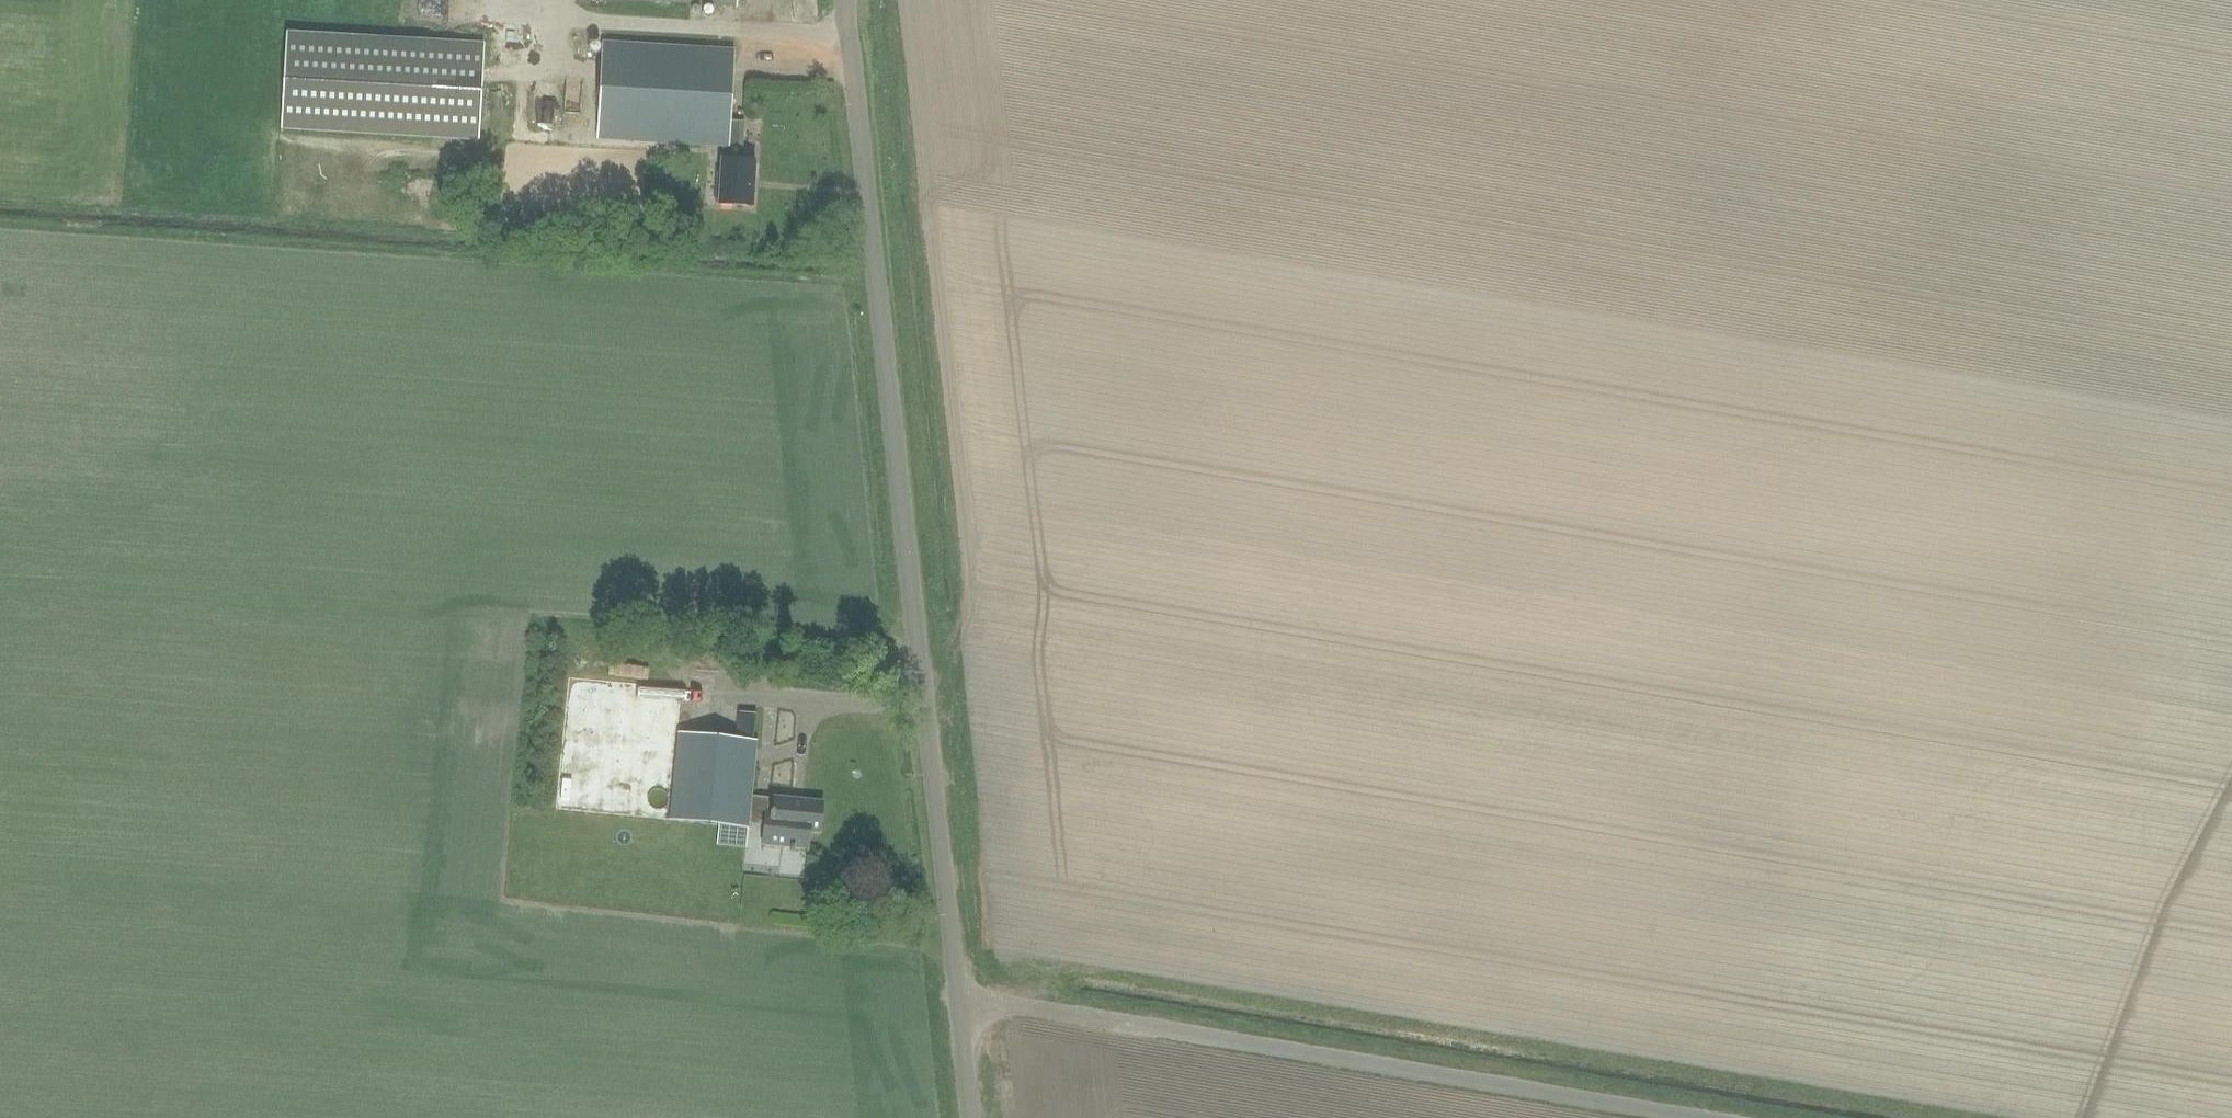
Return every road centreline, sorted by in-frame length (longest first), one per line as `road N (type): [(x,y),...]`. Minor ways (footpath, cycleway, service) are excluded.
road 1 (unclassified): [(971,1117),(843,0)]

